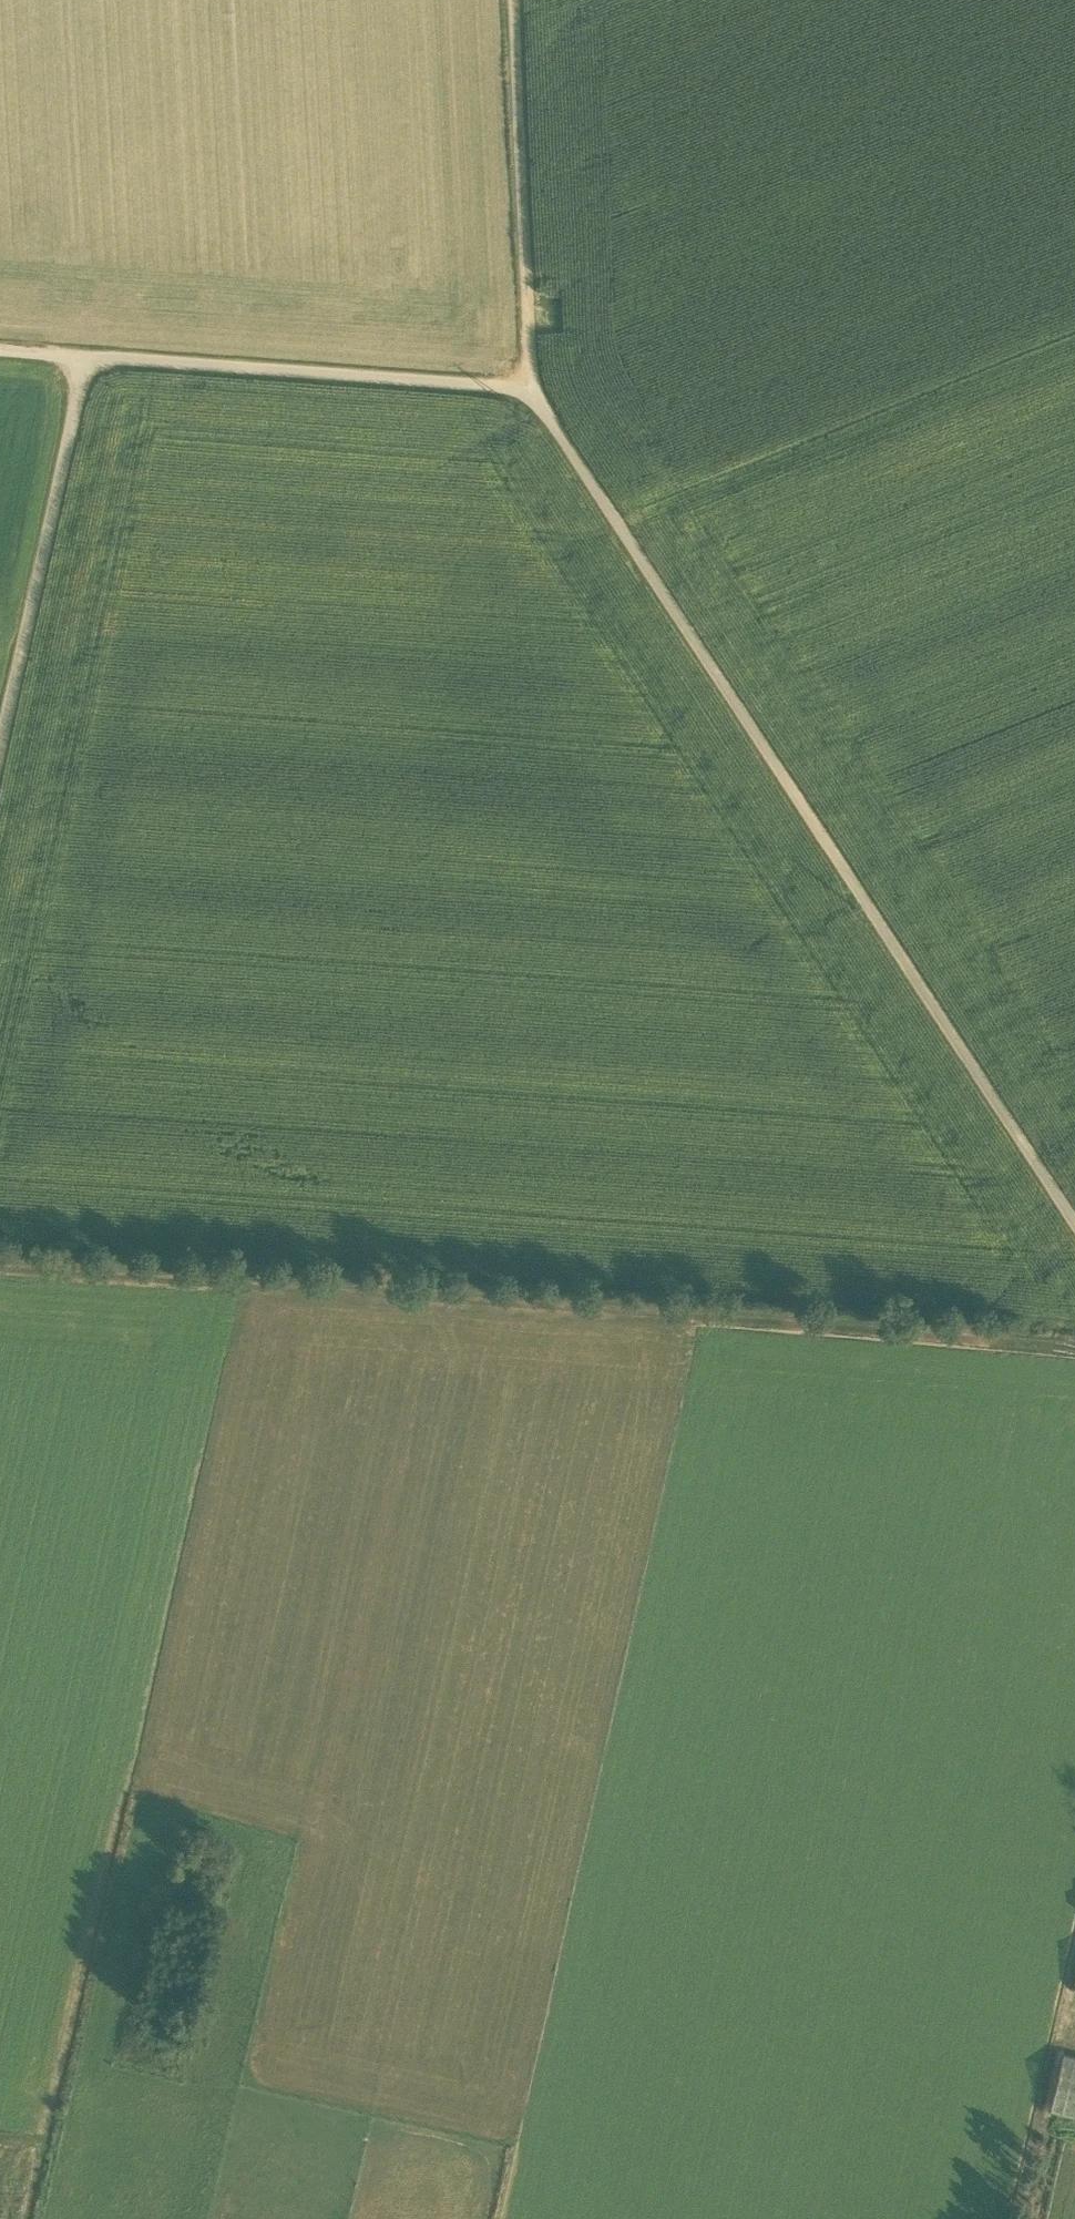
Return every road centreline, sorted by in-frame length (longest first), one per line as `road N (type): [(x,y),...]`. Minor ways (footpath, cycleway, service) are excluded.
road 1 (track): [(0,348),(533,392),(1074,1224)]
road 2 (track): [(1074,1340),(0,1262)]
road 3 (track): [(0,744),(86,354)]
road 4 (track): [(533,392),(511,0)]

